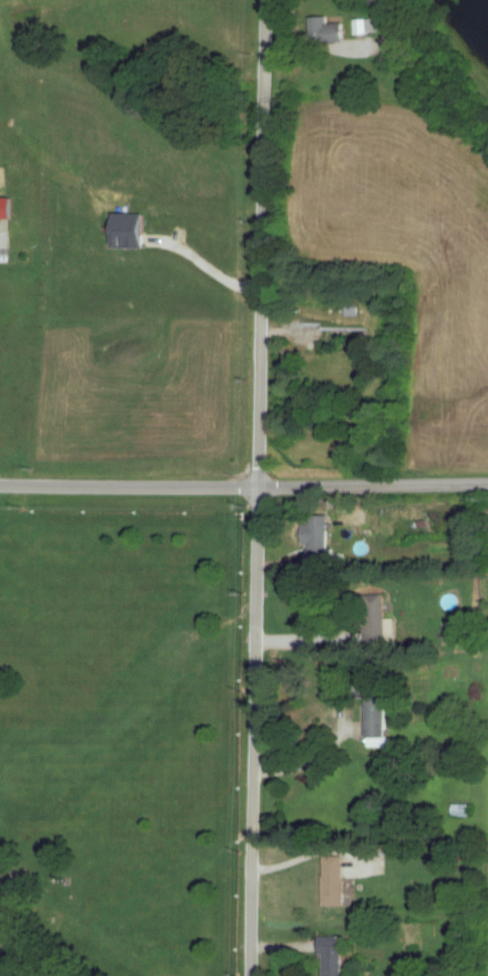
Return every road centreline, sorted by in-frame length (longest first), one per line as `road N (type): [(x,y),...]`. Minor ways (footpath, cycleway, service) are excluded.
road 1 (residential): [(266,0),(251,975)]
road 2 (tertiary): [(487,483),(0,484)]

